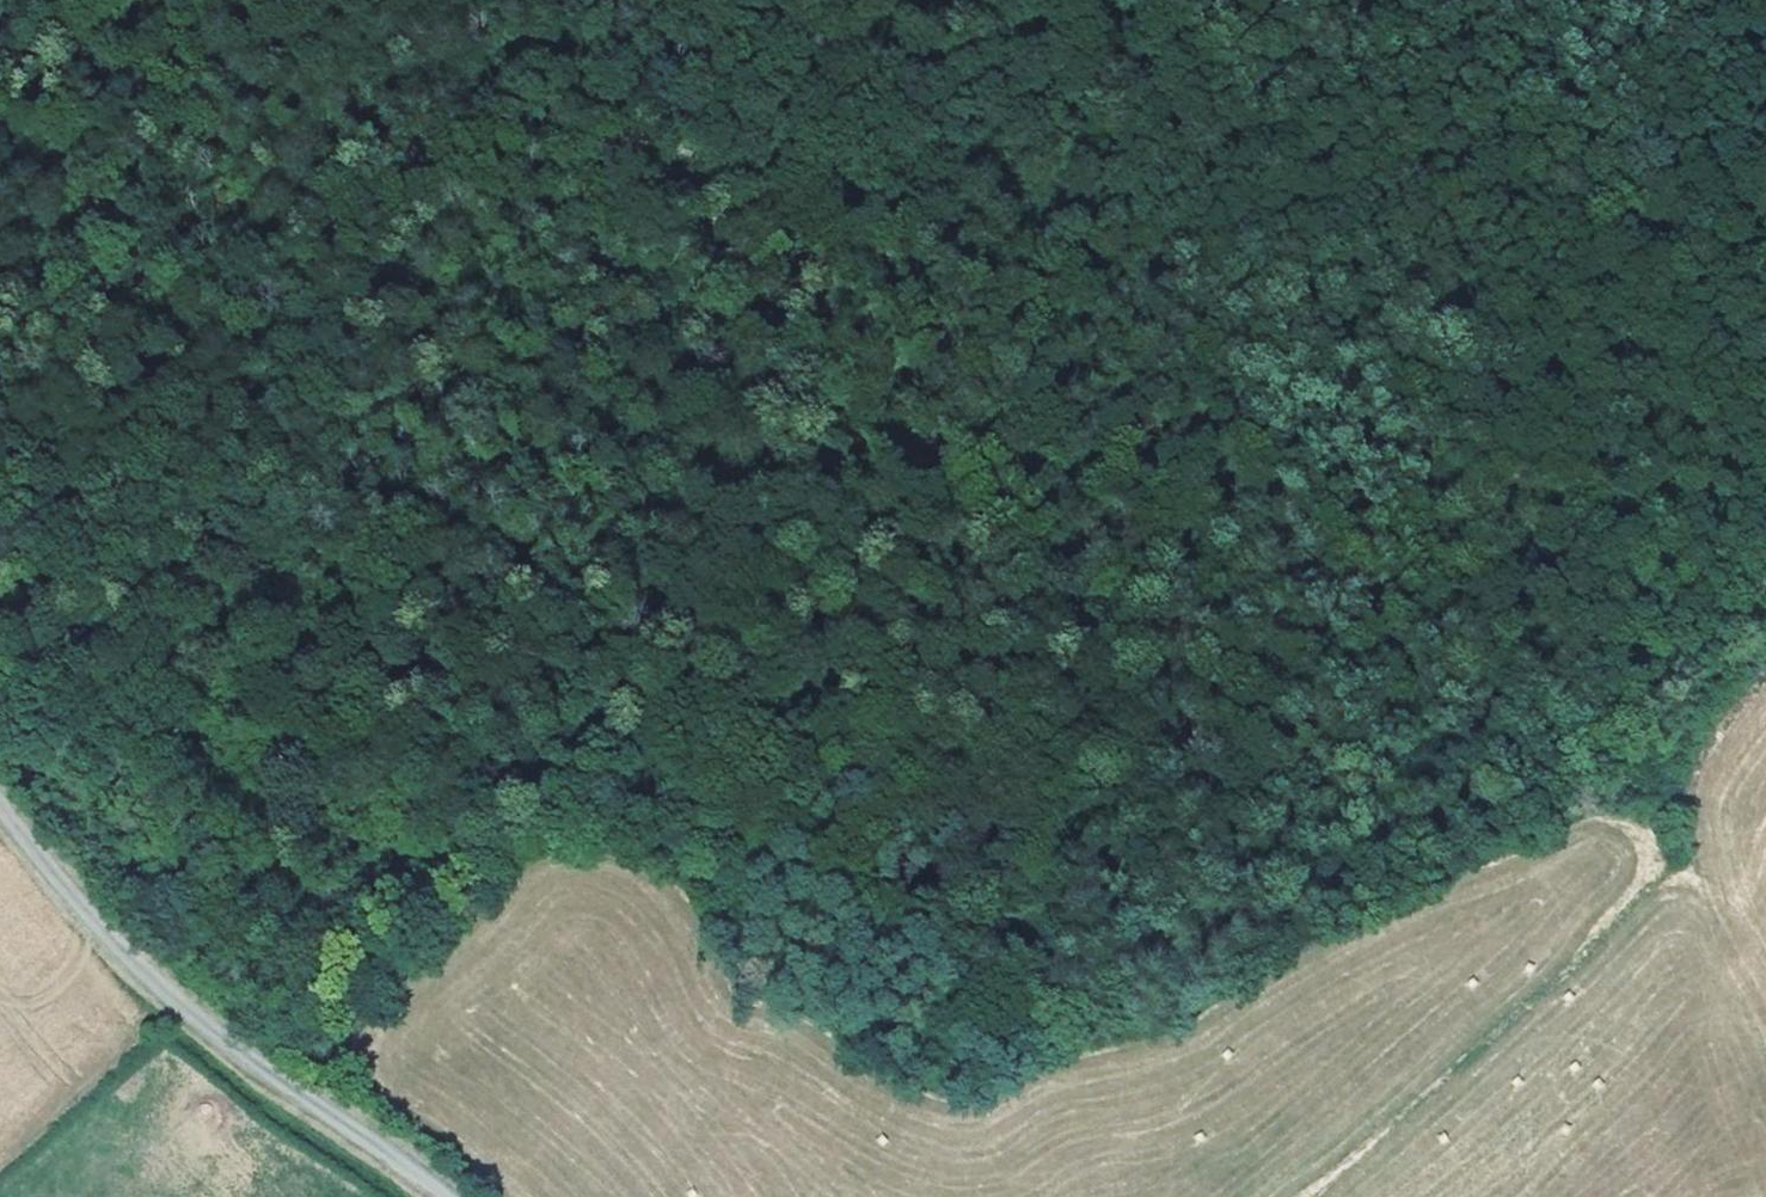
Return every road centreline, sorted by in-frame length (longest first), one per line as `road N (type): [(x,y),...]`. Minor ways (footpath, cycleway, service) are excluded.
road 1 (track): [(430,1196),(296,1105),(125,965),(0,801)]

